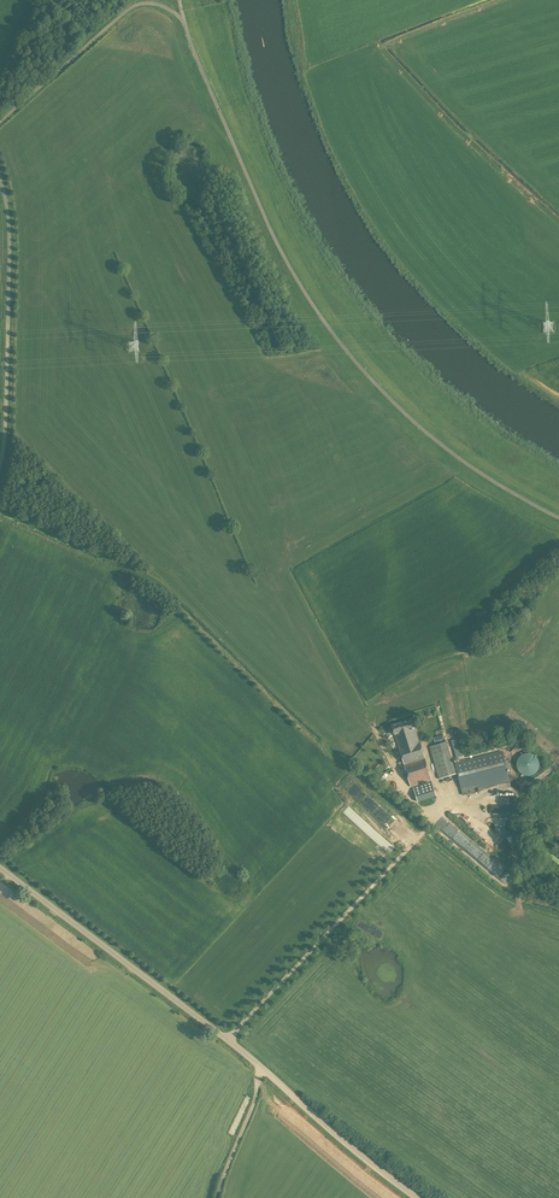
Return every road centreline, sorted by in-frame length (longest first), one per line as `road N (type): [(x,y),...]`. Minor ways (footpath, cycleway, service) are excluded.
road 1 (tertiary): [(416,1197),(210,1026),(0,868)]
road 2 (unclassified): [(0,469),(10,269),(0,175)]
road 3 (track): [(216,1197),(263,1069)]

